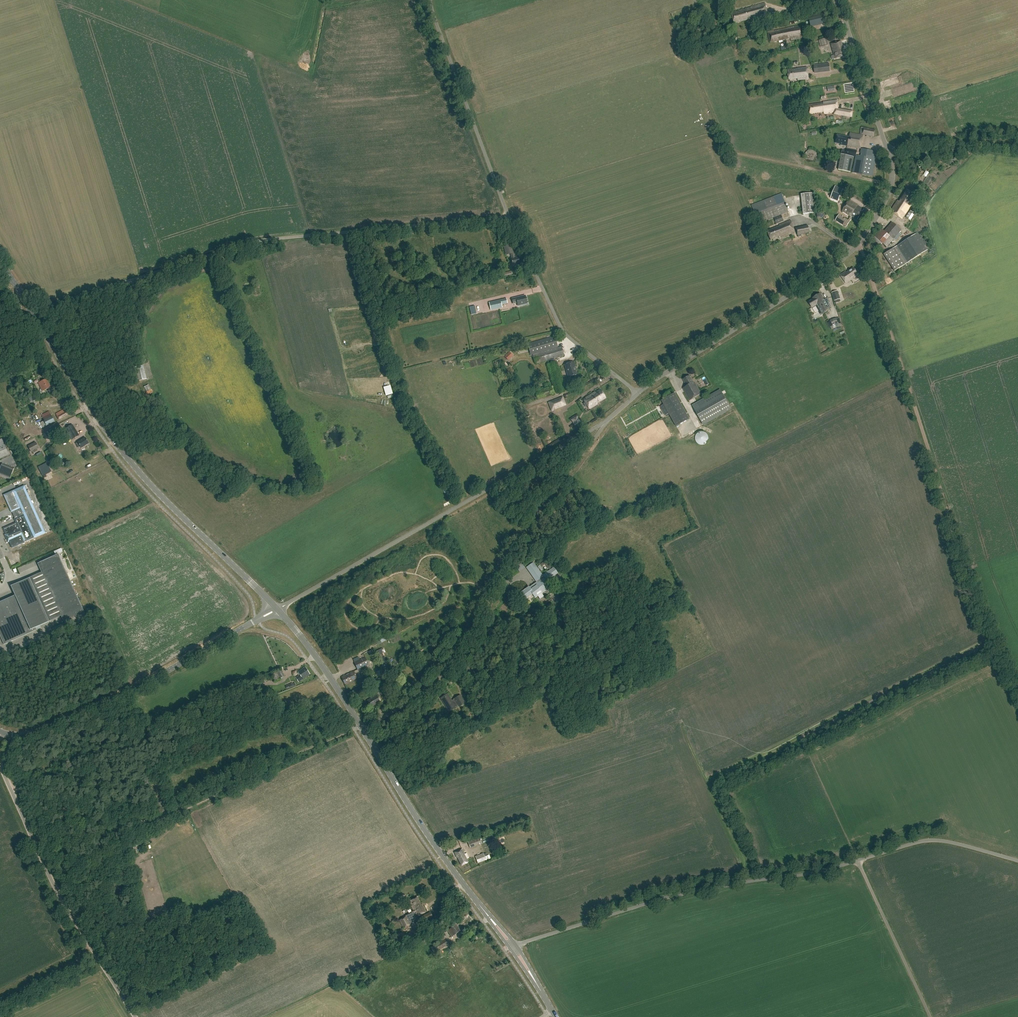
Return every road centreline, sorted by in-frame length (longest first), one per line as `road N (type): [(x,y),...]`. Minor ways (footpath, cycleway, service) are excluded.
road 1 (unclassified): [(33,312),(256,241),(508,216)]
road 2 (track): [(857,247),(969,583),(1017,691)]
road 3 (unclassified): [(363,729),(440,675),(497,565),(605,422)]
road 4 (primary): [(277,609),(116,445),(33,312)]
road 5 (unclassified): [(277,609),(605,422)]
road 6 (unclassified): [(637,391),(857,247),(891,186),(887,151)]
road 7 (unclassified): [(516,945),(651,901),(858,860)]
road 8 (unclassified): [(1,733),(49,728),(277,609)]
road 9 (unclassified): [(135,1016),(58,895),(0,765)]
road 10 (track): [(354,730),(181,810),(146,820),(107,816)]
road 11 (unclassified): [(508,216),(430,0)]
road 12 (primary): [(490,918),(363,729)]
road 13 (unclassified): [(508,216),(559,325),(637,391)]
road 14 (unclassified): [(930,1016),(858,860)]
road 15 (unclassified): [(1017,860),(933,840),(858,860)]
road 16 (unclassified): [(887,151),(837,0)]
road 17 (primary): [(363,729),(277,609)]
road 18 (unclassified): [(1017,147),(932,142),(887,151)]

